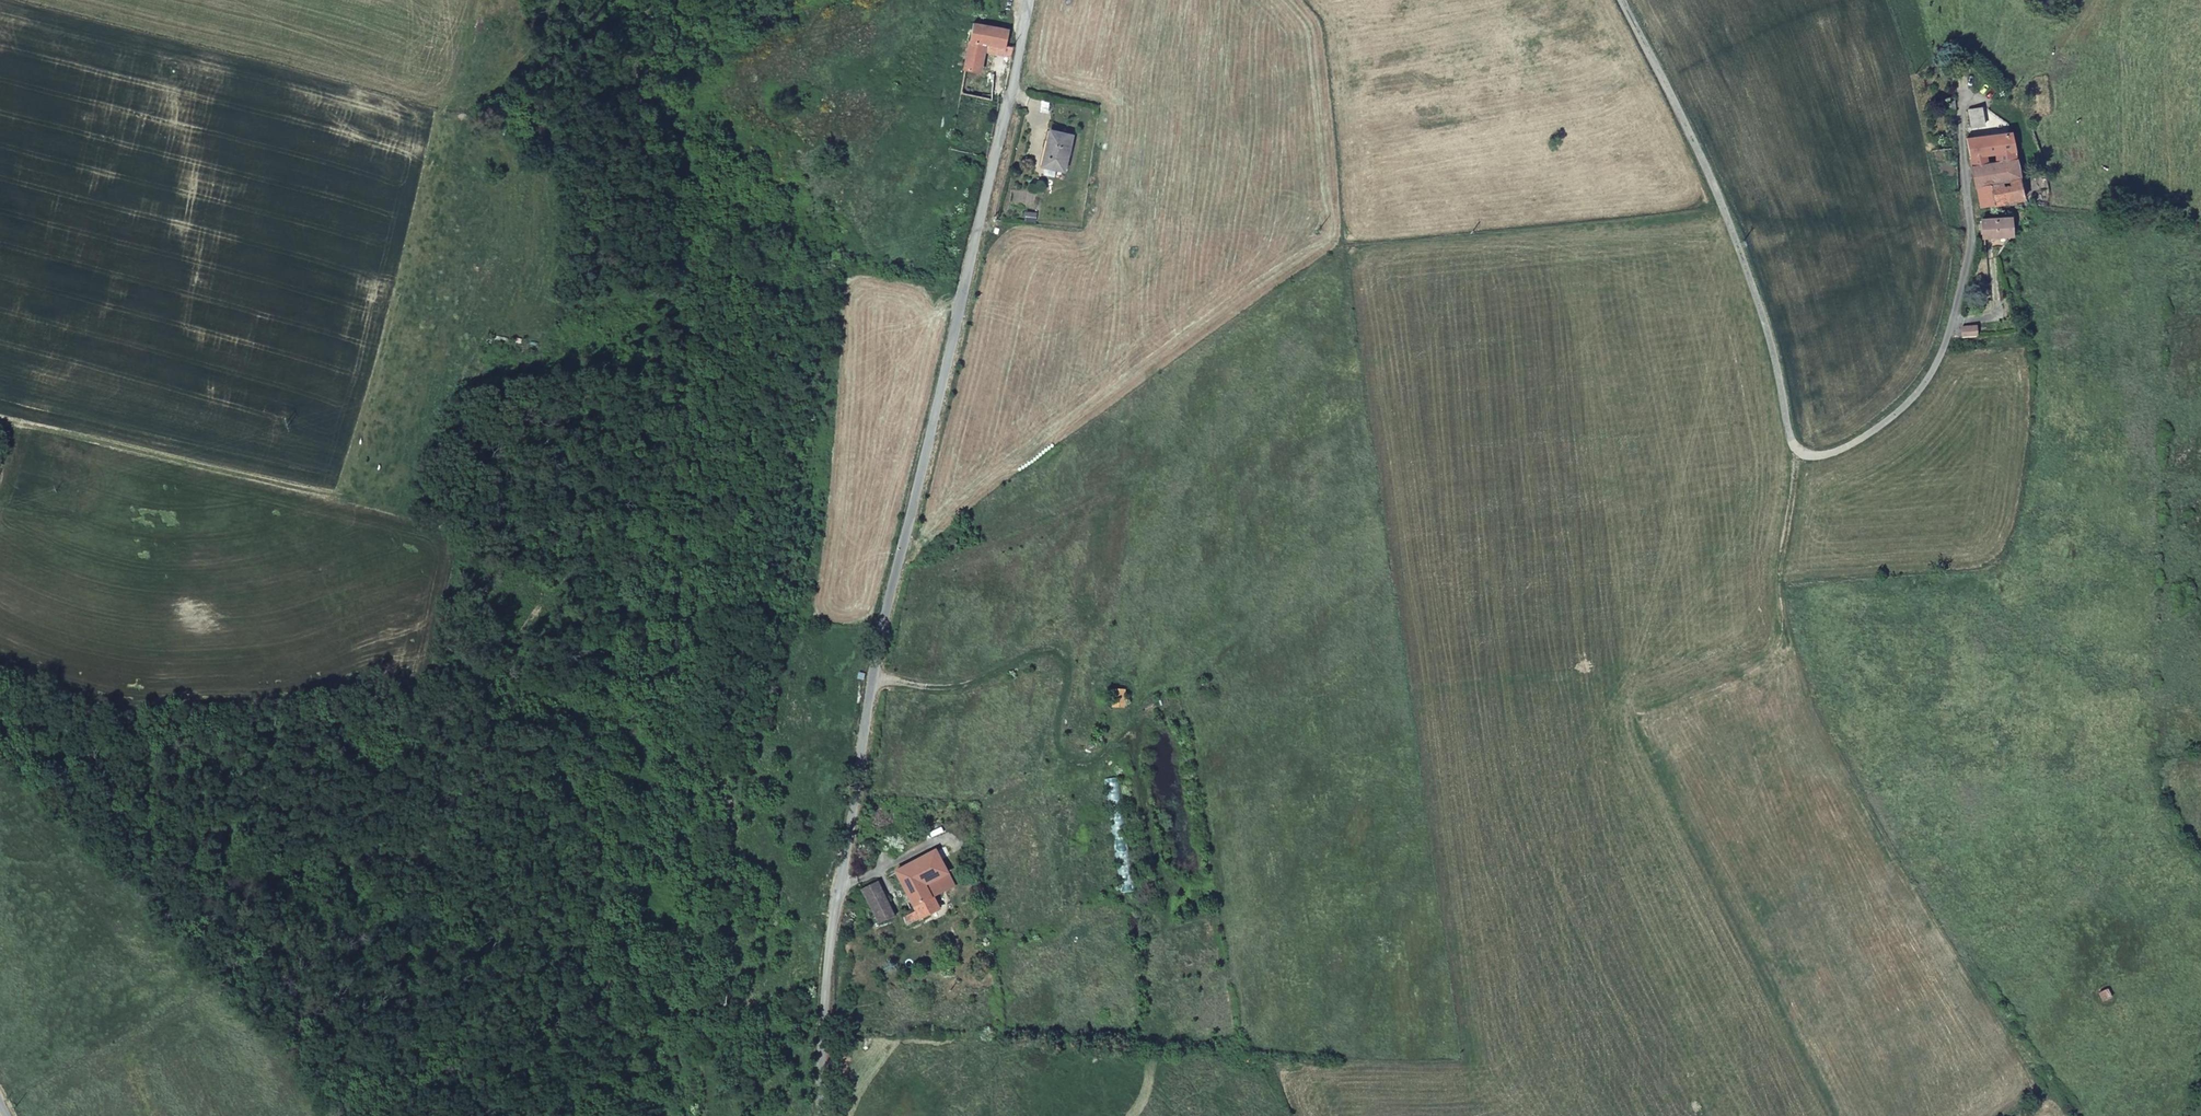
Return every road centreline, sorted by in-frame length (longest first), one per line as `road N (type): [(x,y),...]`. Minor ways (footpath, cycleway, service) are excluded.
road 1 (residential): [(824,1115),(833,931),(884,629),(1032,0)]
road 2 (unclassified): [(1624,0),(1722,208),(1802,454),(1829,455),(1886,422),(1915,397),(1940,354),(1971,246),(1967,96)]
road 3 (track): [(1802,454),(1783,572),(1795,657),(2049,1090)]
road 4 (track): [(0,676),(113,718)]

